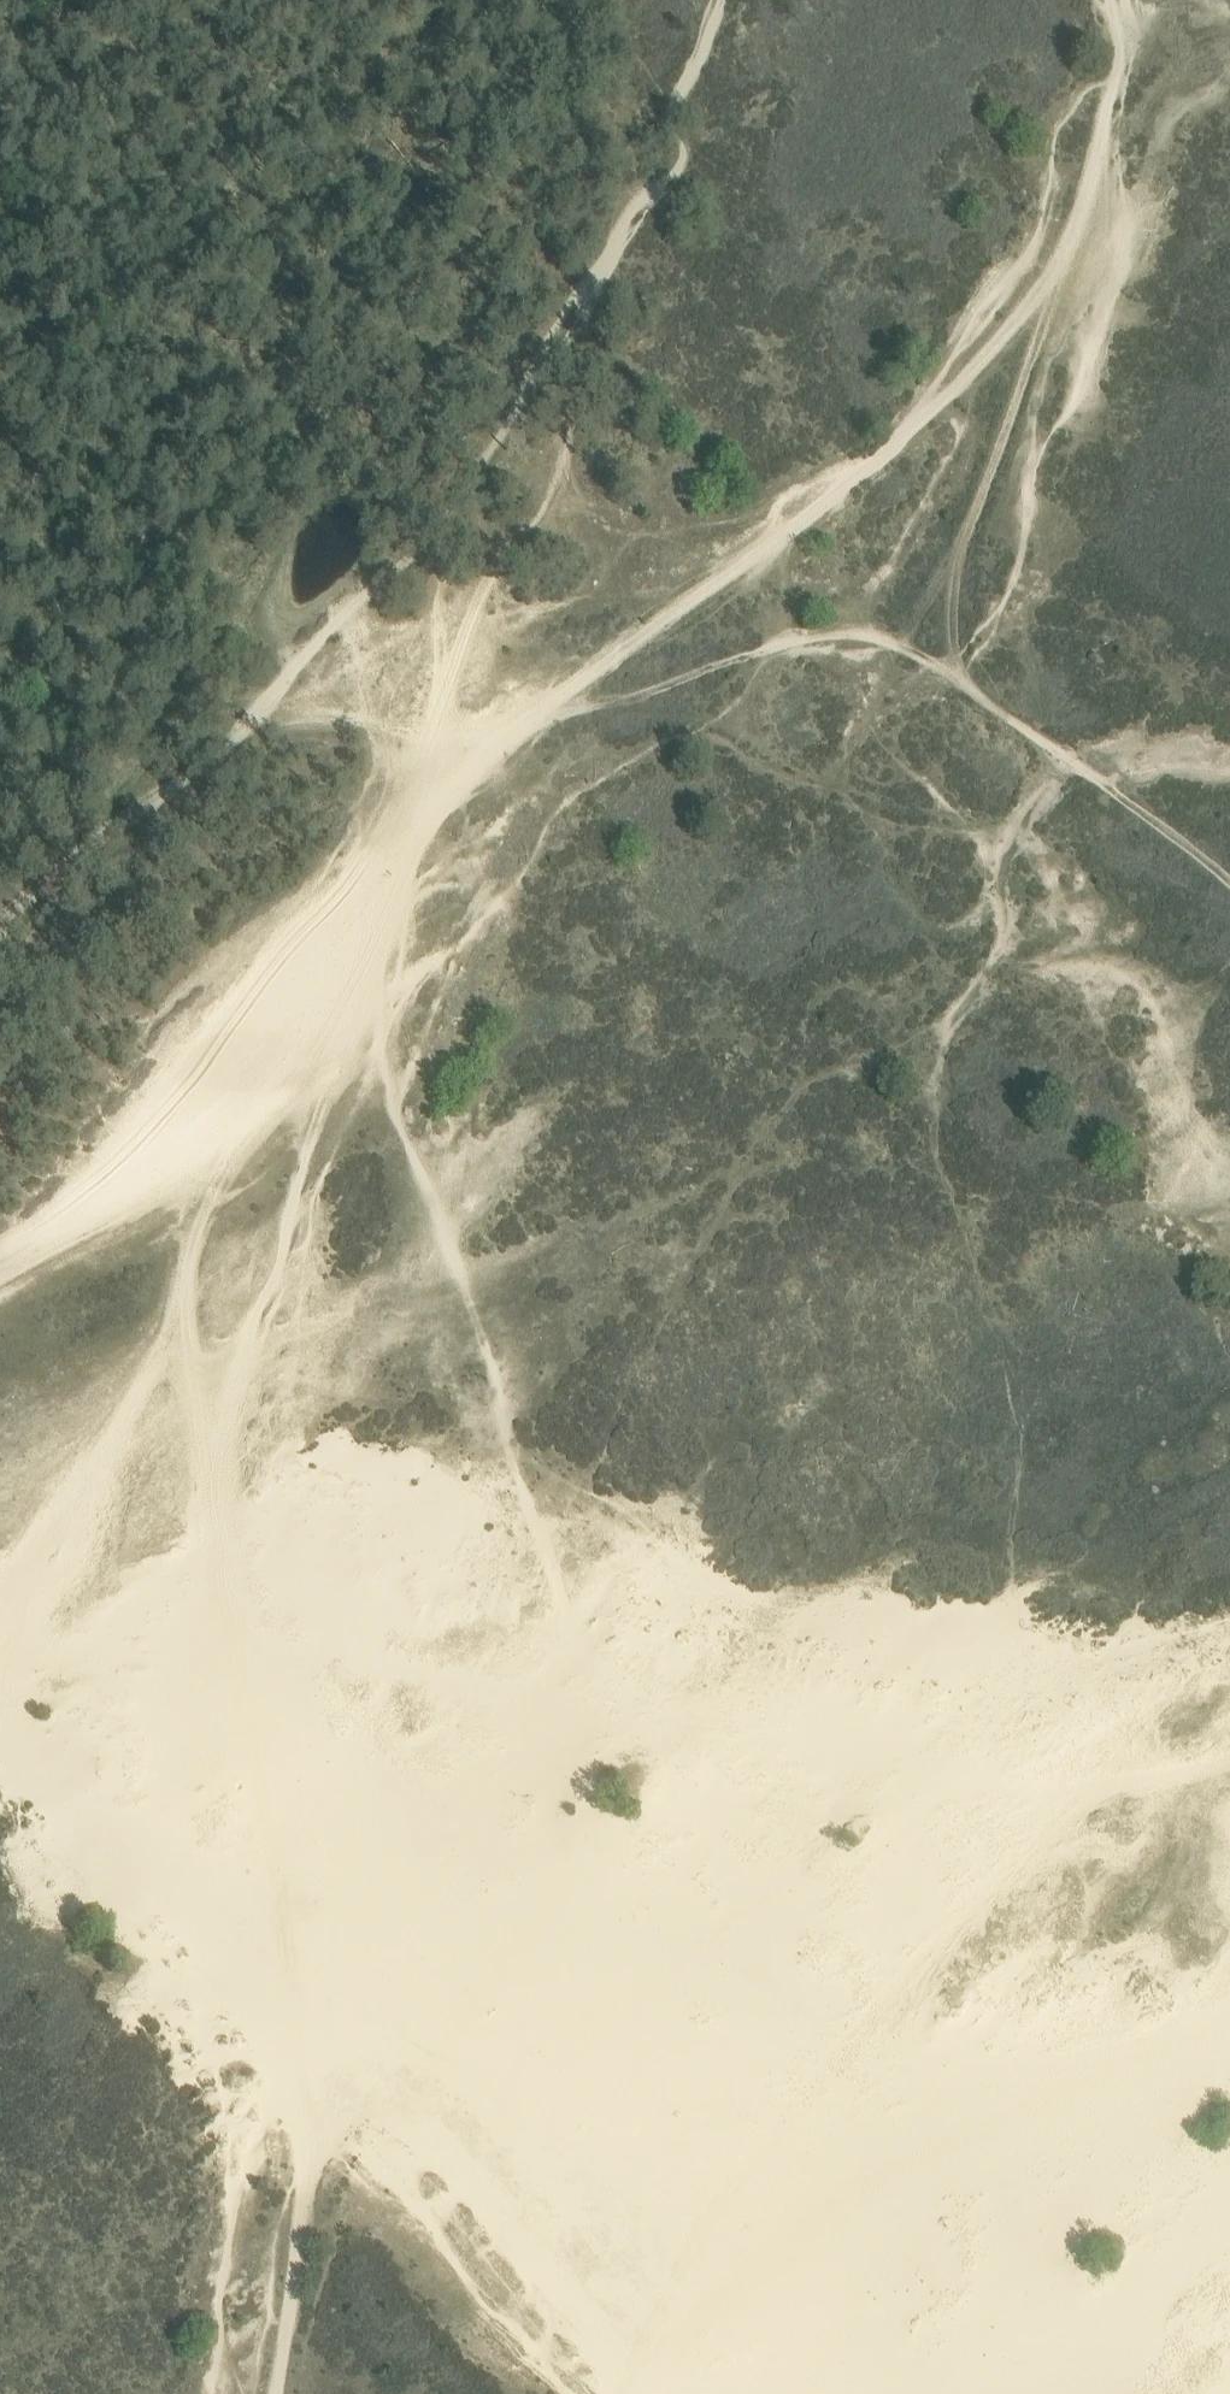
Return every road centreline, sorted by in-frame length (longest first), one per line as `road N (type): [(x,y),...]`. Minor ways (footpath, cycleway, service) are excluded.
road 1 (track): [(0,1628),(231,1277),(420,793),(671,613),(1012,331),(1105,177),(1113,0)]

